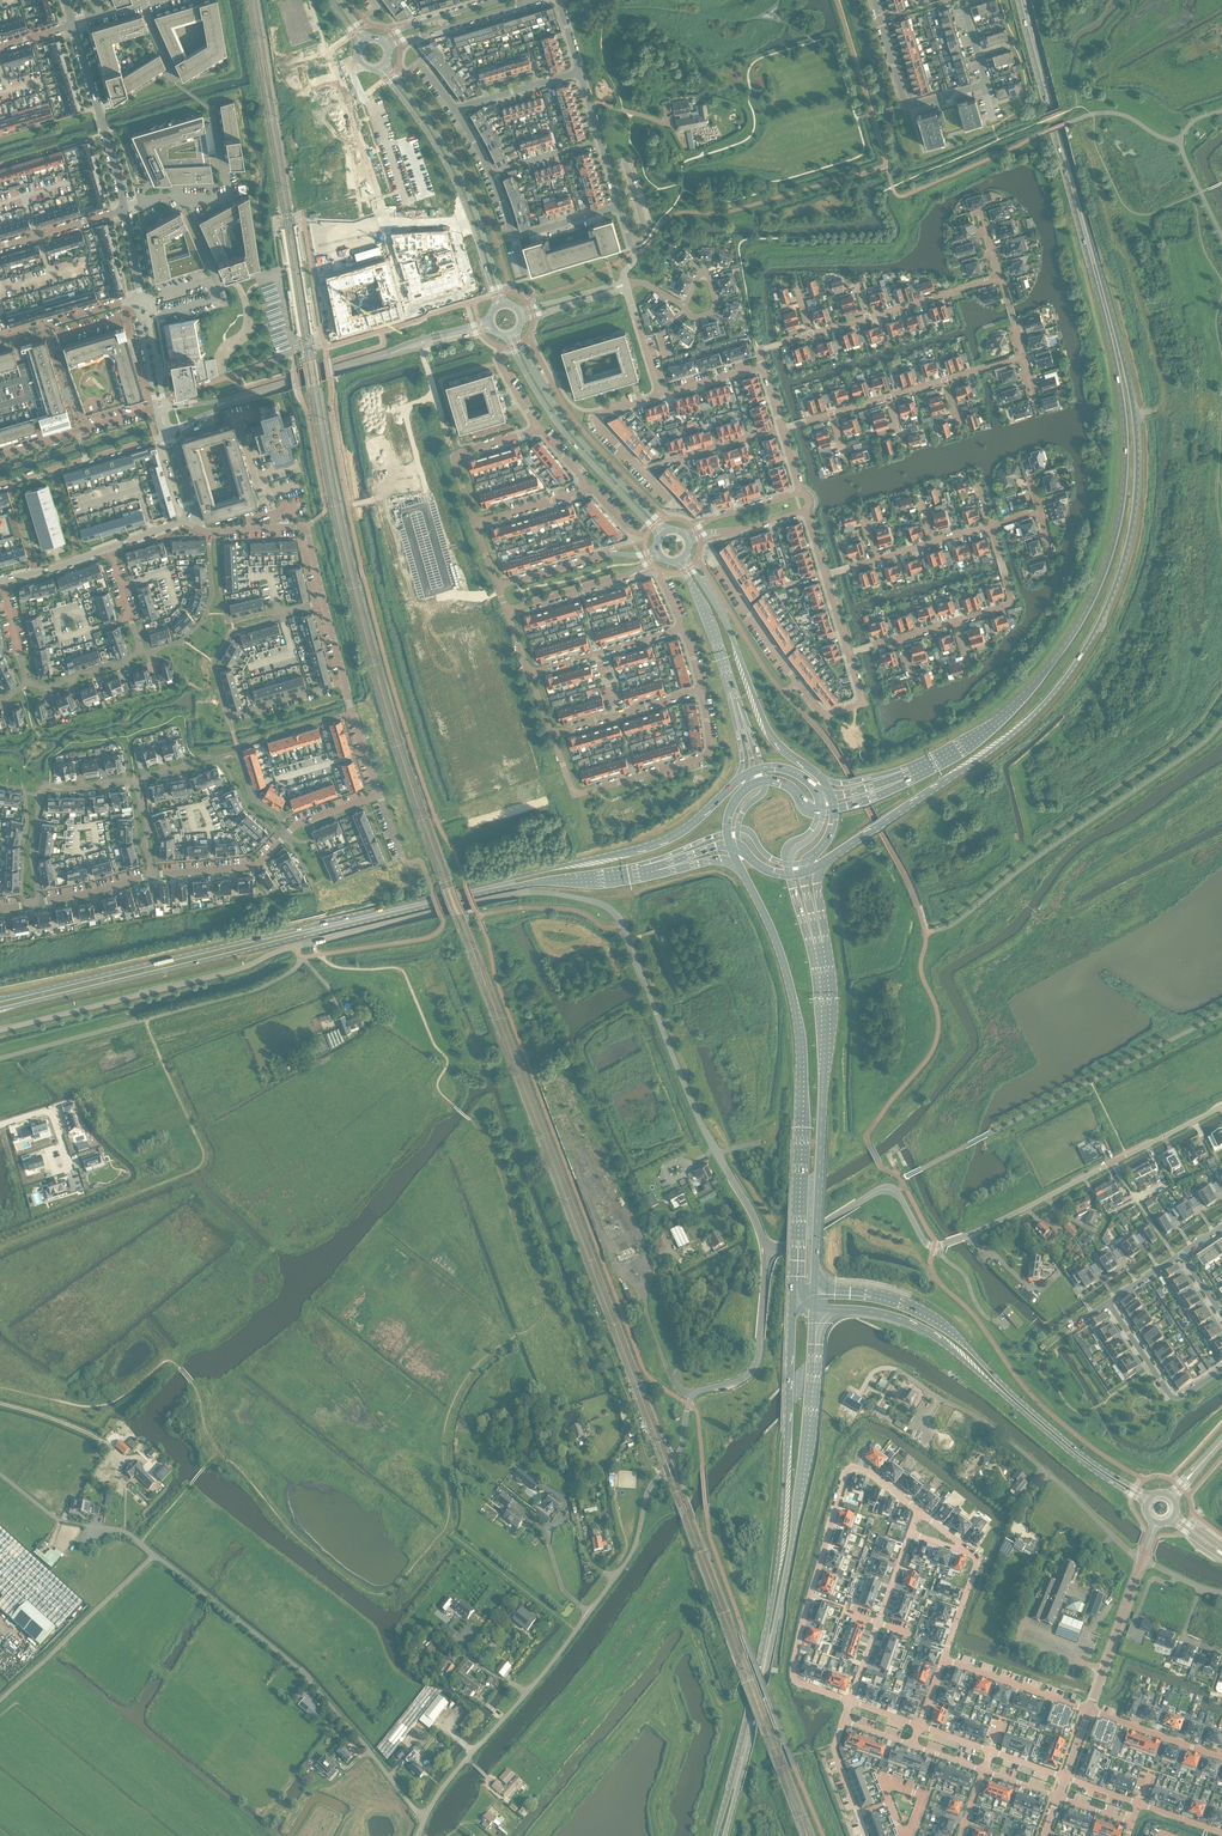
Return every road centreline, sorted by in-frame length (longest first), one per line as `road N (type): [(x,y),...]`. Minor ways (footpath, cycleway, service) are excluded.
road 1 (primary): [(827,860),(1025,723),(1093,633),(1124,557),(1136,464),(1127,375),(1027,0)]
road 2 (primary): [(1019,0),(1113,347),(1124,420),(1123,499),(1101,580),(1061,653),(1000,718),(909,772)]
road 3 (primary): [(736,781),(695,822),(649,846),(0,999)]
road 4 (unclassified): [(423,1819),(629,1556),(647,1493),(682,1446),(690,1399),(741,1380),(757,1363),(771,1249)]
road 5 (primary): [(0,1009),(490,891),(657,866)]
road 6 (primary): [(793,1299),(777,1578),(715,1835)]
road 7 (unclassified): [(0,1030),(236,970),(284,949),(518,894)]
road 8 (primary): [(724,1835),(791,1548),(813,1308)]
road 9 (unclassified): [(423,1819),(309,1677),(126,1532),(58,1519)]
road 10 (unclassified): [(771,1249),(701,1124),(616,915),(587,900),(518,894)]
road 11 (primary): [(742,871),(782,962),(799,1037),(793,1299)]
road 12 (secondary): [(1150,1497),(1087,1458),(930,1317),(881,1297),(814,1291)]
road 13 (secondary): [(813,1308),(888,1315),(935,1336),(1085,1464),(1146,1504)]
road 14 (residential): [(918,1511),(866,1471),(849,1468),(794,1671),(796,1682),(850,1701)]
road 15 (primary): [(814,1291),(827,1010),(818,945)]
road 16 (tertiary): [(170,432),(234,403),(492,328)]
road 17 (tertiary): [(490,319),(233,398),(165,407)]
road 18 (residential): [(933,1246),(1221,1106)]
road 19 (unclassified): [(1143,1559),(986,1422),(897,1368)]
road 20 (residential): [(847,654),(861,704),(825,715),(718,565)]
road 21 (secondary): [(505,303),(448,154),(385,64)]
road 22 (secondary): [(824,781),(767,728),(734,640),(685,556)]
road 23 (secondary): [(378,69),(441,158),(496,306)]
road 24 (secondary): [(506,336),(556,423),(660,537)]
road 25 (secondary): [(671,530),(584,444),(515,332)]
road 26 (residential): [(455,111),(513,238),(619,206)]
road 27 (residential): [(152,874),(249,865),(307,820),(380,794)]
road 28 (residential): [(429,464),(378,482),(413,602),(468,584)]
road 29 (residential): [(569,781),(580,795),(710,756),(698,690)]
road 30 (residential): [(42,900),(33,858),(44,787),(138,780)]
road 31 (unclassified): [(771,1249),(787,1247),(888,1189),(933,1246)]
road 32 (residential): [(445,697),(482,820),(532,802),(531,793)]
road 33 (residential): [(875,0),(906,105),(984,84)]
road 34 (residential): [(850,1701),(910,1533)]
road 35 (residential): [(0,484),(163,436)]
road 36 (residential): [(1107,1303),(1172,1397),(1221,1371)]
road 37 (residential): [(508,613),(628,576),(662,557)]
road 38 (residential): [(157,407),(0,454)]
road 39 (residential): [(657,547),(607,554),(499,588)]
road 40 (residential): [(323,602),(305,527),(219,531)]
road 41 (residential): [(1143,1559),(1088,1710)]
road 42 (residential): [(530,675),(680,628)]
road 43 (secondary): [(678,561),(703,605),(736,705)]
road 44 (residential): [(698,690),(551,734)]
road 45 (residential): [(1088,1710),(944,1659)]
road 46 (residential): [(387,47),(529,2)]
road 47 (residential): [(141,299),(0,340)]
road 48 (residential): [(641,470),(780,428)]
road 49 (residential): [(1221,1758),(1088,1710)]
road 50 (residential): [(956,621),(1013,604),(990,527)]
road 51 (residential): [(181,202),(229,196),(209,107)]
road 52 (residential): [(868,318),(1001,279)]
road 53 (residential): [(658,396),(597,417),(641,470)]
road 54 (residential): [(455,111),(579,73)]
road 55 (residential): [(468,584),(429,464)]
road 56 (residential): [(498,0),(381,40)]
road 57 (residential): [(800,494),(684,535)]
road 58 (residential): [(228,715),(345,681)]
road 59 (residential): [(689,544),(805,511)]
road 60 (residential): [(27,684),(53,685),(139,651)]

